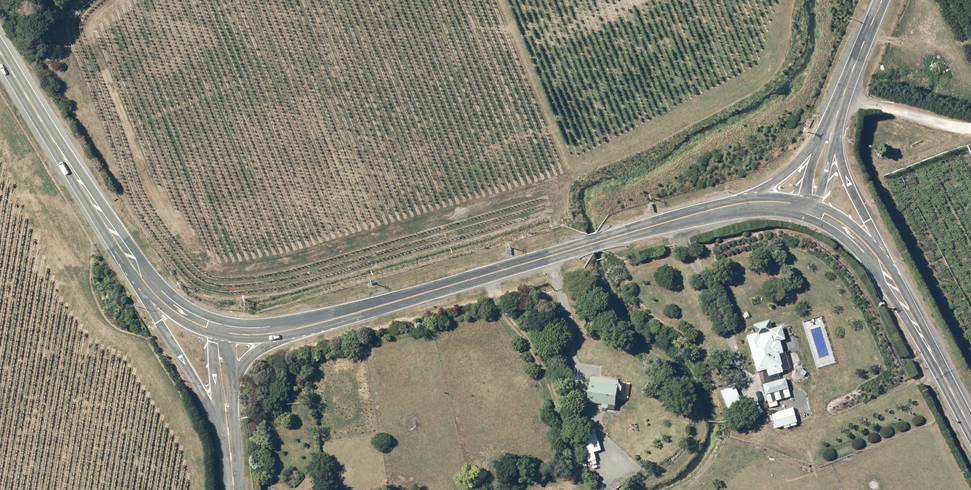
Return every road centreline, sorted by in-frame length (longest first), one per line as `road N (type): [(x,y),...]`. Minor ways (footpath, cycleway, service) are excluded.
road 1 (secondary): [(293,331),(729,205)]
road 2 (secondary): [(0,70),(138,273)]
road 3 (tertiary): [(230,445),(138,273)]
road 4 (secondary): [(891,275),(970,427)]
road 5 (tertiary): [(834,138),(891,275)]
road 6 (tertiary): [(836,116),(882,0)]

